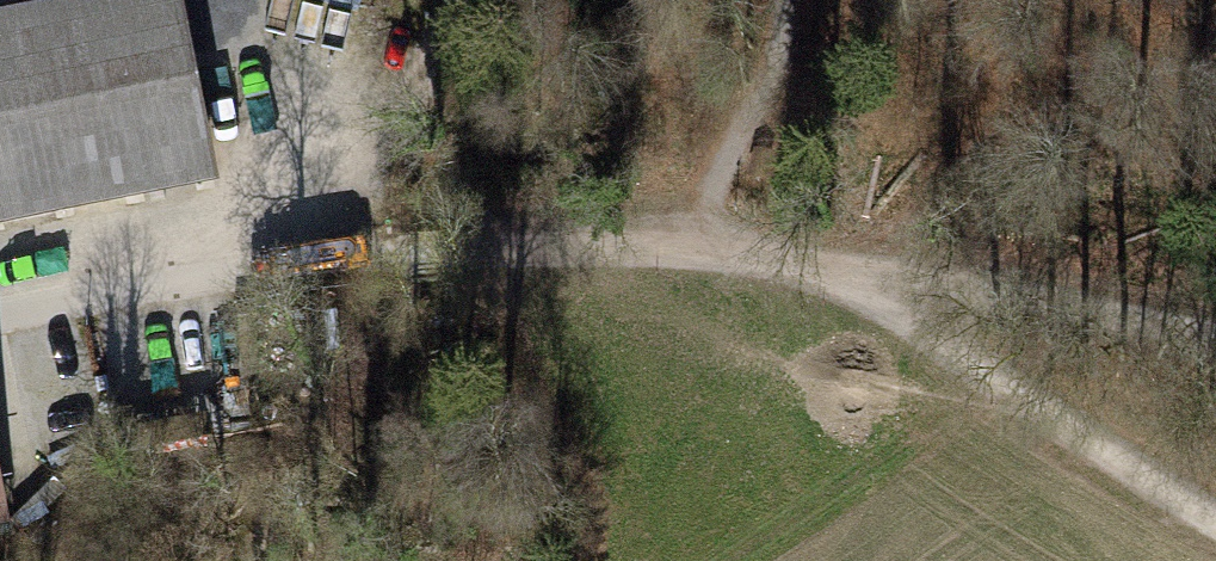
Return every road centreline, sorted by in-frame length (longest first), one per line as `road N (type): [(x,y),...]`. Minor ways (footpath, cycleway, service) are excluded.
road 1 (track): [(889,276),(984,380),(1215,522)]
road 2 (track): [(490,246),(694,245),(889,276)]
road 3 (residential): [(378,253),(0,320)]
road 4 (track): [(889,276),(1215,337)]
road 5 (track): [(320,263),(455,0)]
road 6 (track): [(778,0),(775,73),(694,245)]

